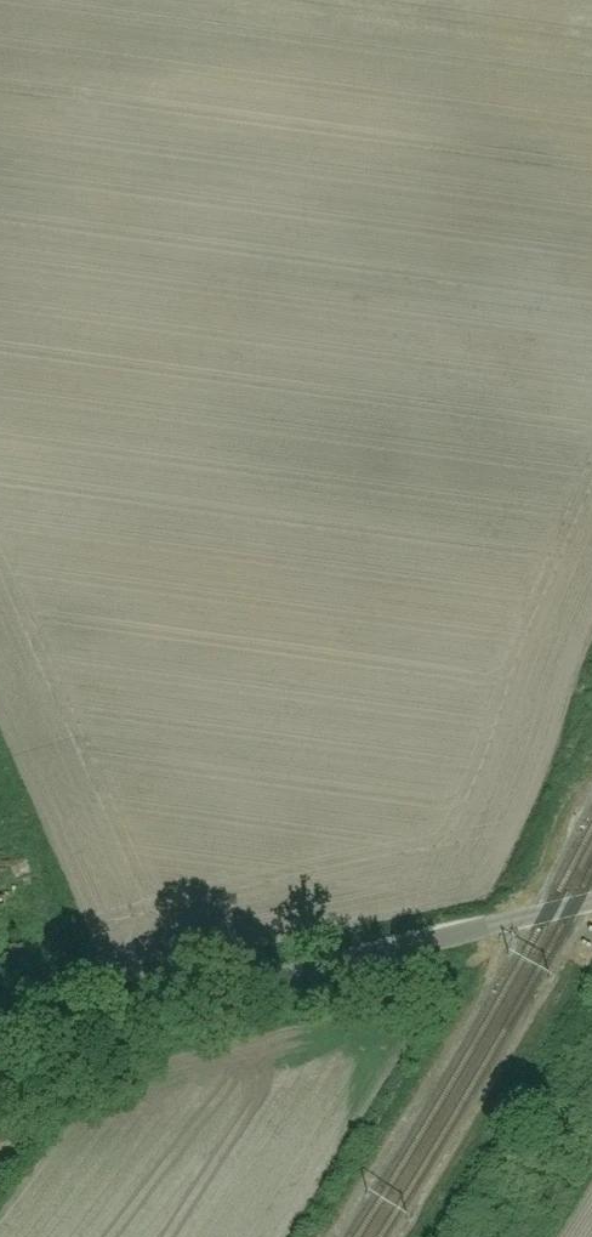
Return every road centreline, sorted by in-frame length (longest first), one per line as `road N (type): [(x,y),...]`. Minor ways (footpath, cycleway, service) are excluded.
road 1 (unclassified): [(0,1052),(591,906)]

